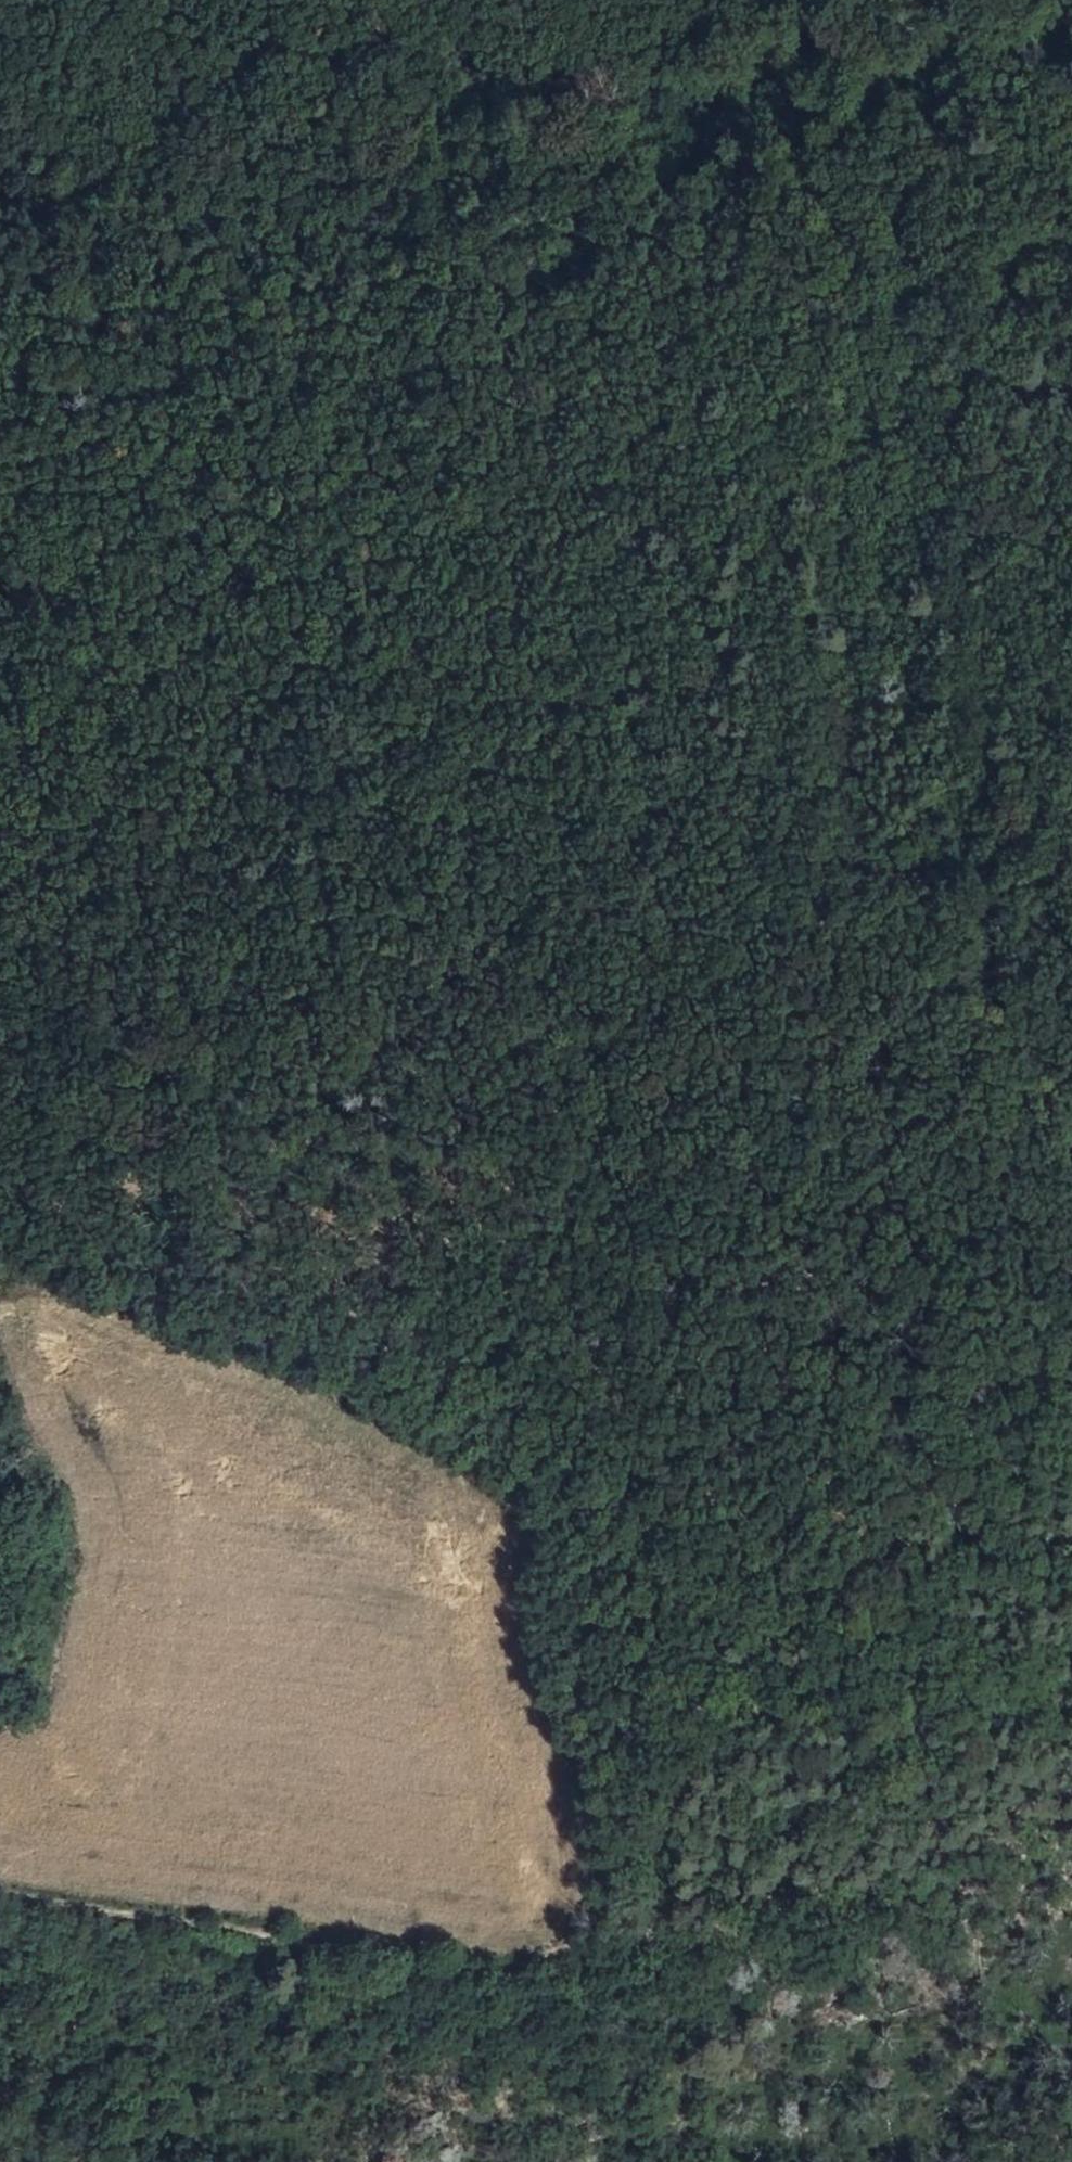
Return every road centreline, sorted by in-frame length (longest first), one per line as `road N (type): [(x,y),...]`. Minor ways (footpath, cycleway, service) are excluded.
road 1 (track): [(0,1882),(508,1955),(667,1934),(1071,1851)]
road 2 (track): [(0,140),(191,125),(320,134),(526,105),(1048,0)]

